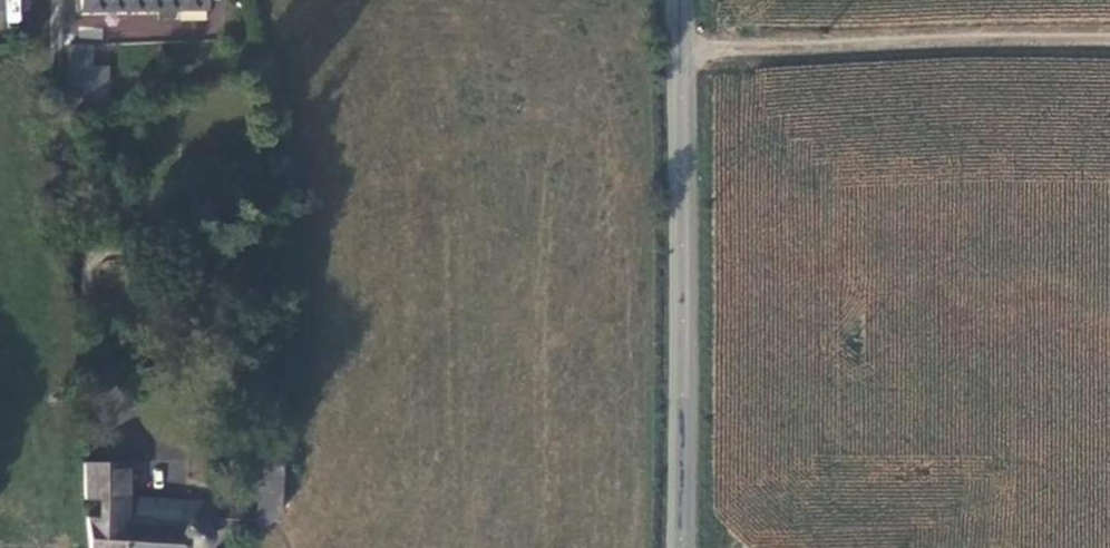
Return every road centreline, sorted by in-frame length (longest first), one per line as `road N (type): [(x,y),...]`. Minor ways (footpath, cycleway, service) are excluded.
road 1 (tertiary): [(682,0),(682,547)]
road 2 (track): [(683,47),(1109,36)]

